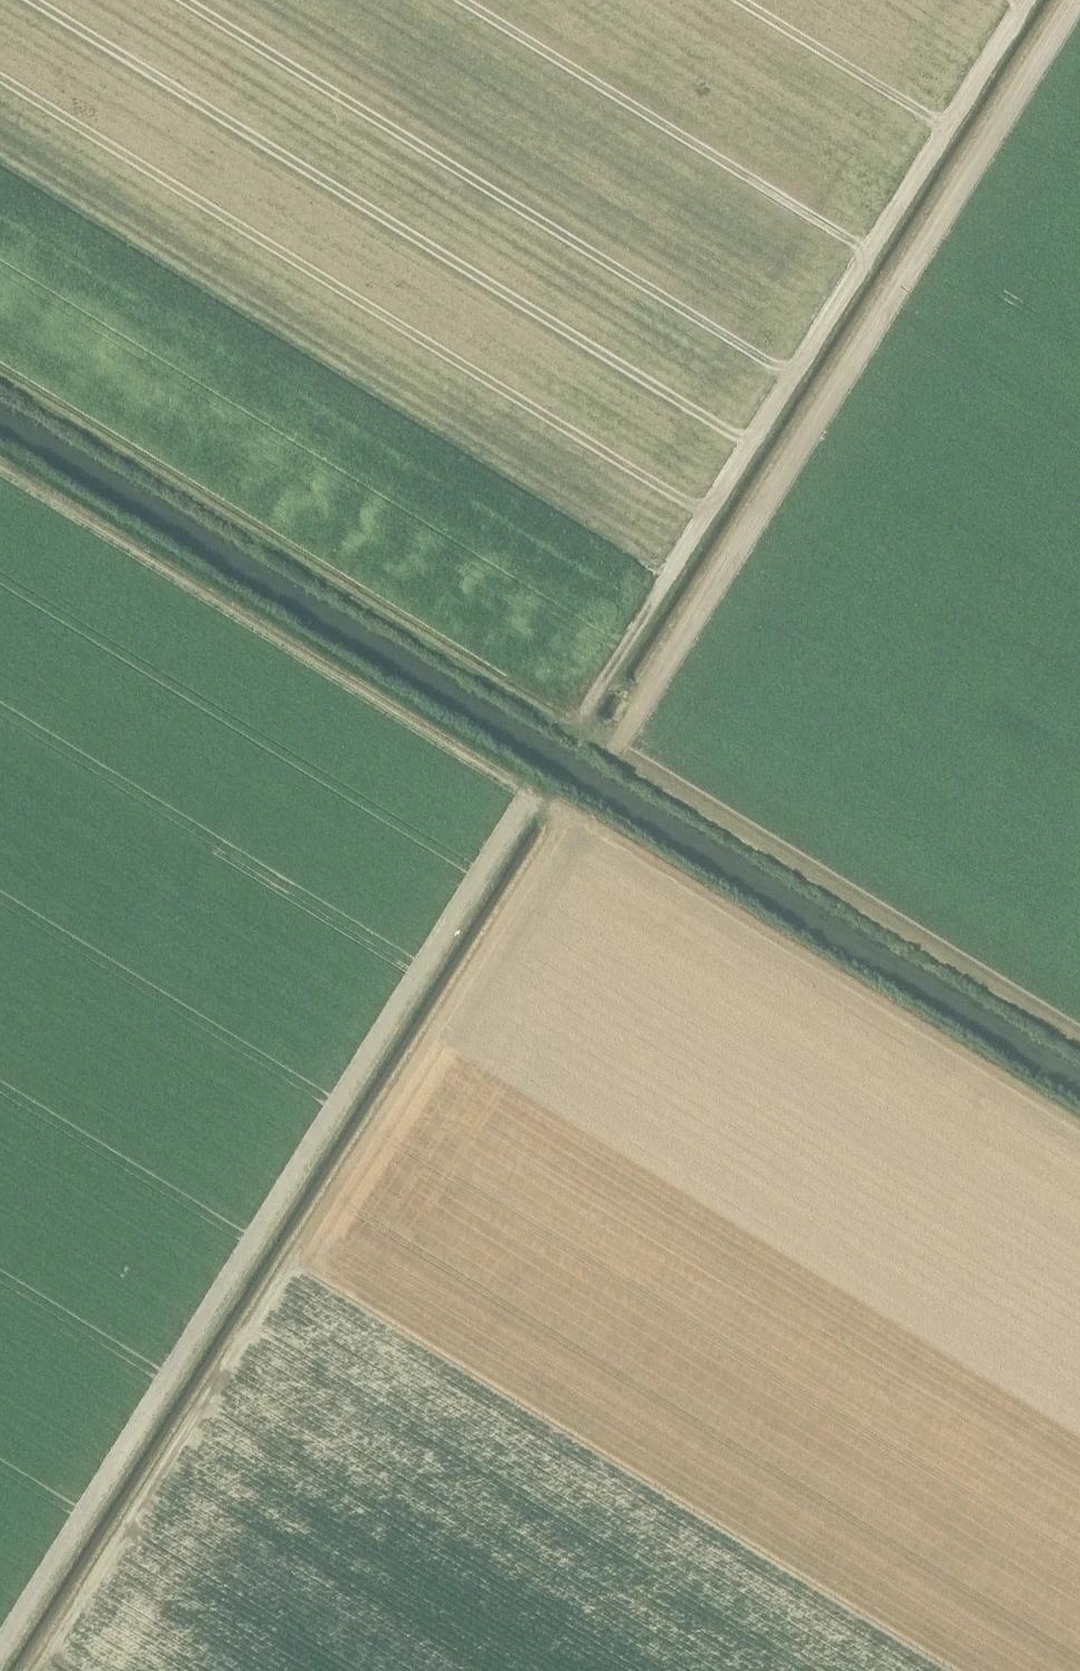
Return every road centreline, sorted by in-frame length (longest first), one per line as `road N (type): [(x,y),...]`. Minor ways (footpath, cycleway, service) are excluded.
road 1 (track): [(1022,0),(578,719)]

